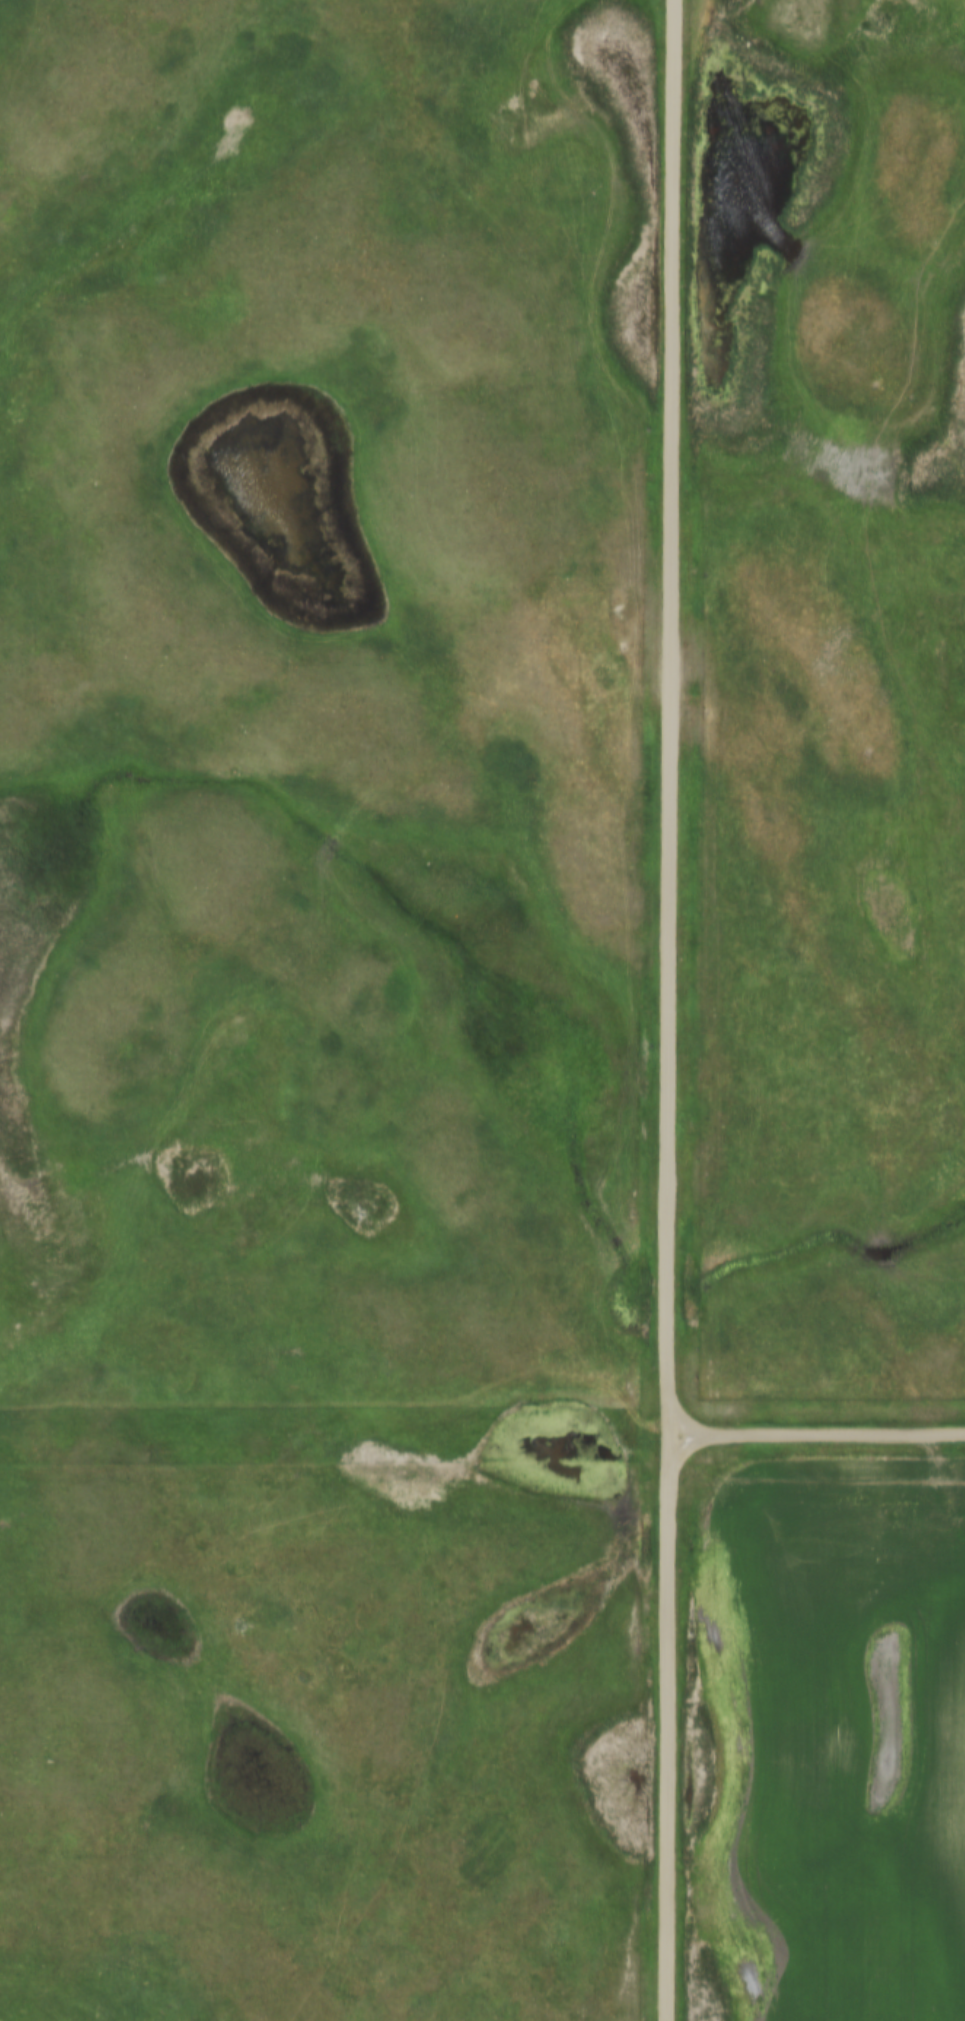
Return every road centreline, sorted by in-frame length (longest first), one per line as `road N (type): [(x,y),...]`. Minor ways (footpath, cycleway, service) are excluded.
road 1 (residential): [(670,2020),(679,0)]
road 2 (residential): [(675,1437),(964,1438)]

